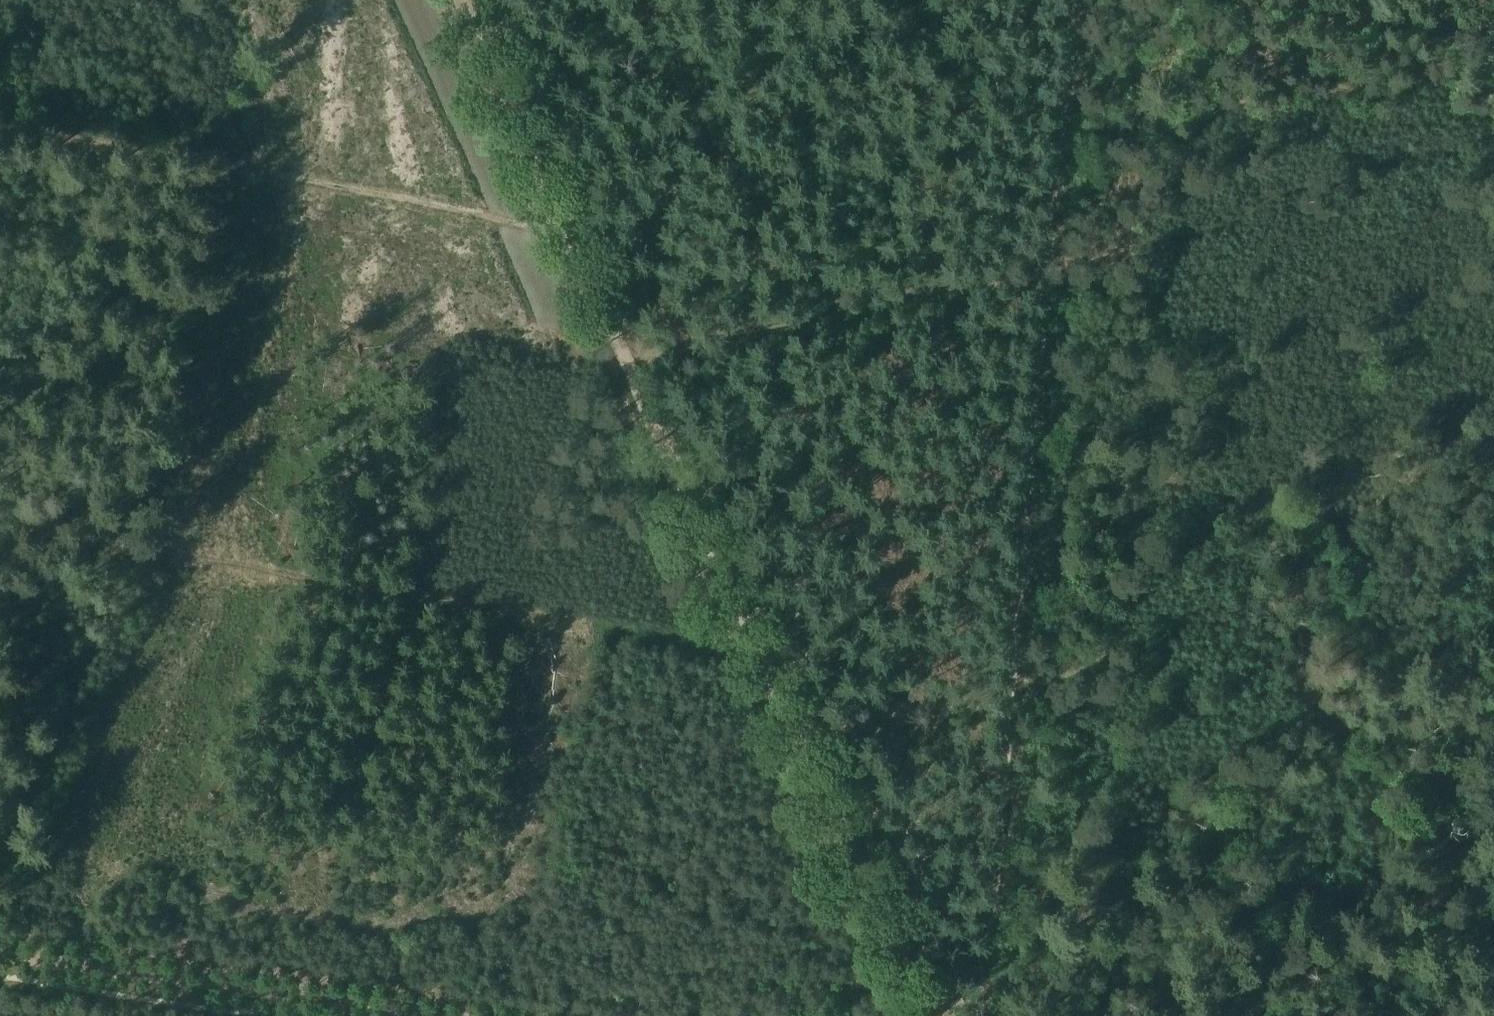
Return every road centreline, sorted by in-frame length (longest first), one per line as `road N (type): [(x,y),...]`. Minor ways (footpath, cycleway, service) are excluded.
road 1 (track): [(920,1015),(733,640),(441,0)]
road 2 (track): [(0,955),(426,1015)]

